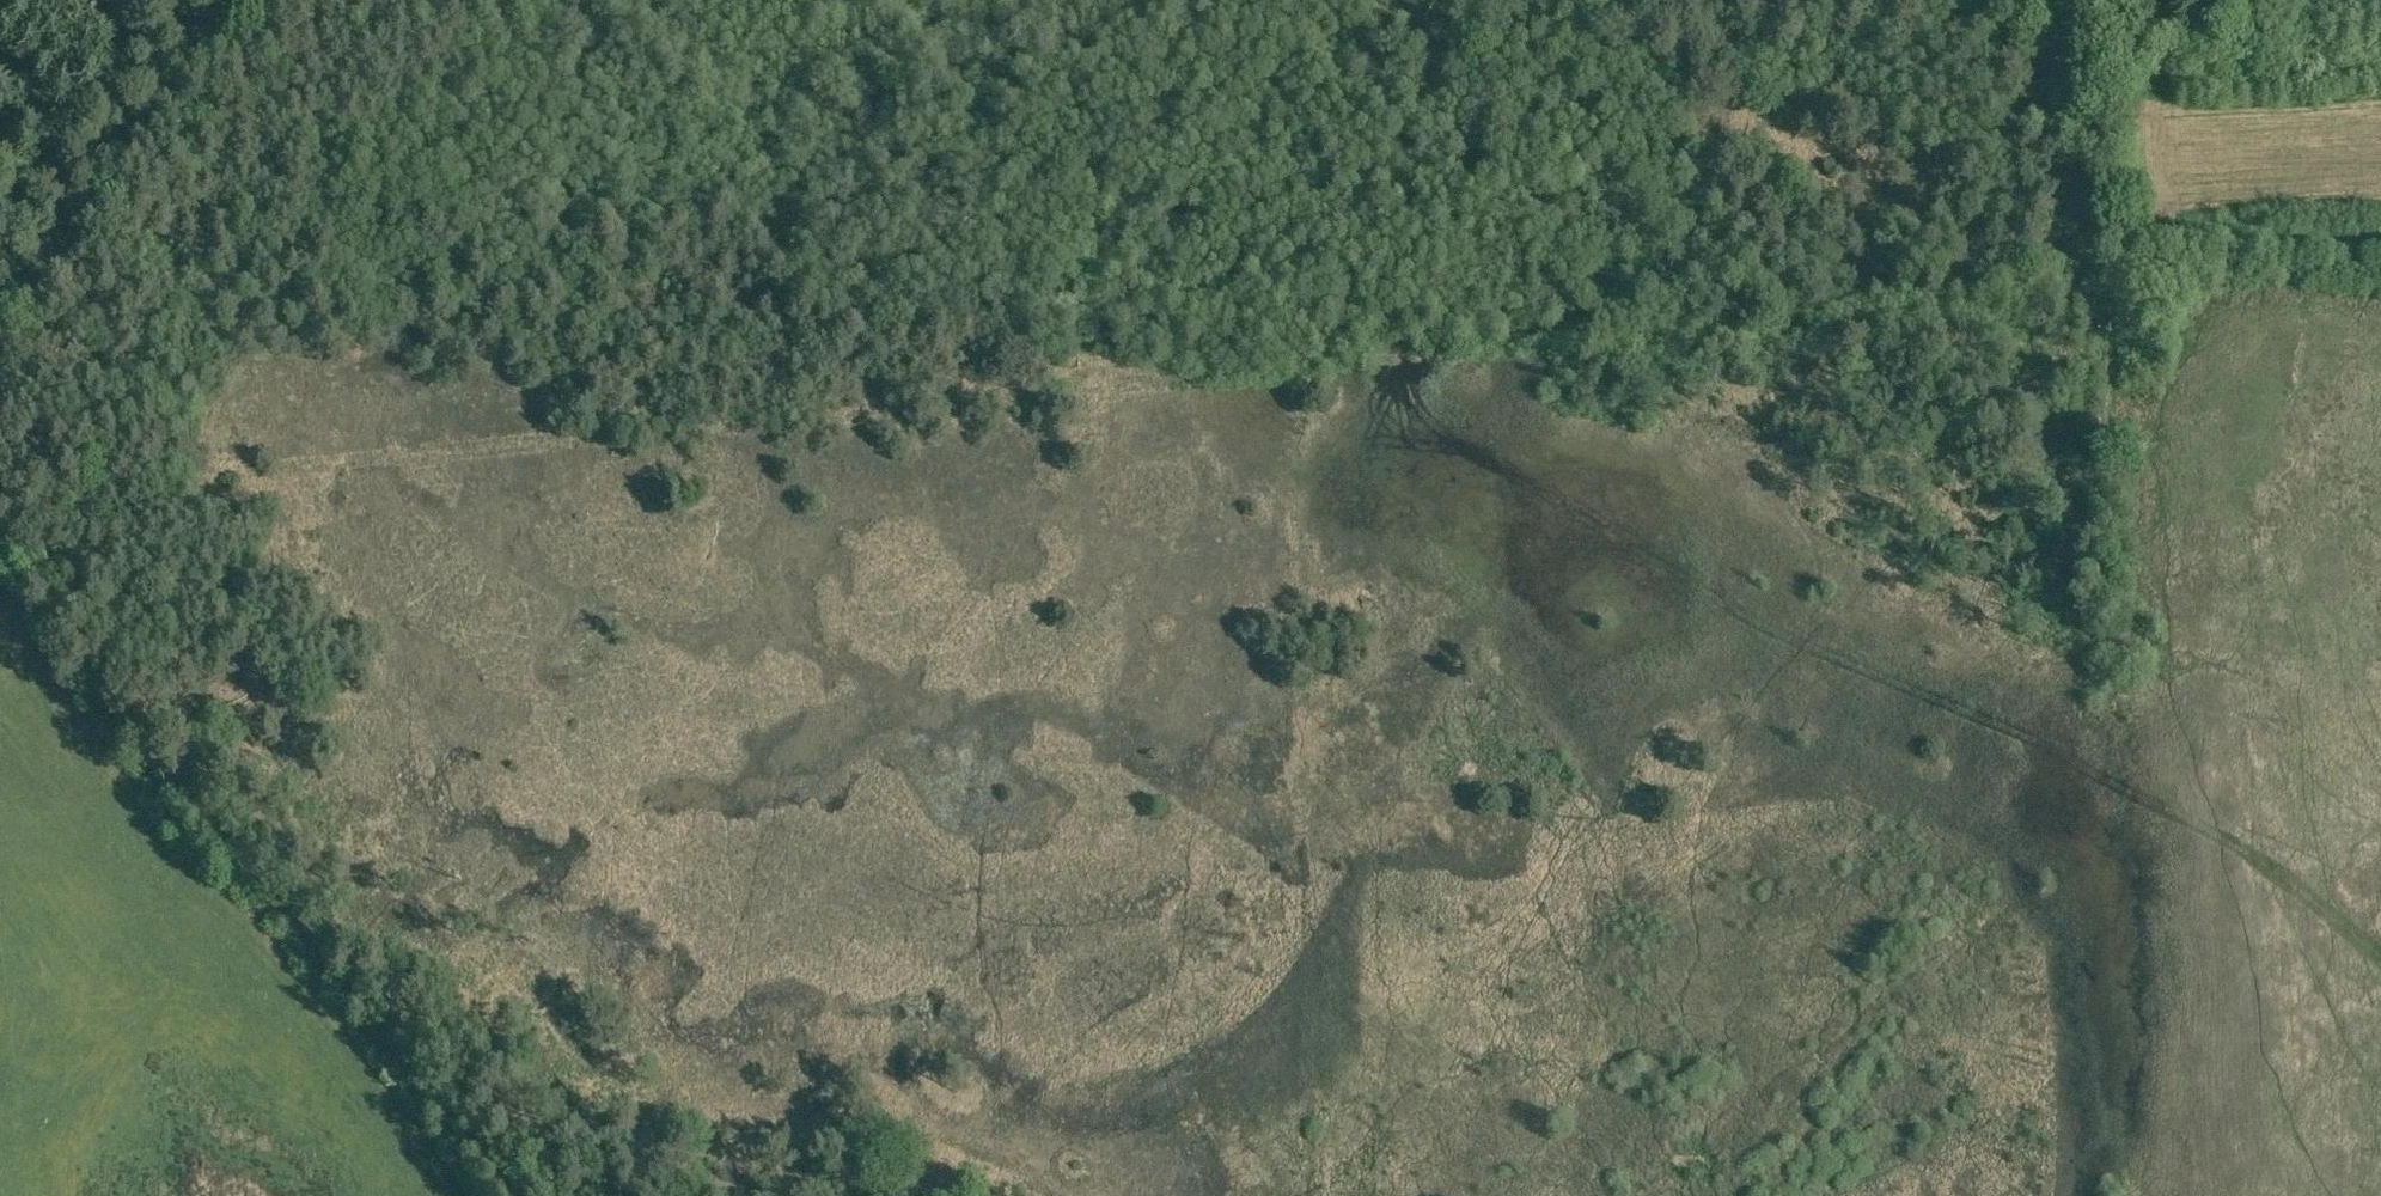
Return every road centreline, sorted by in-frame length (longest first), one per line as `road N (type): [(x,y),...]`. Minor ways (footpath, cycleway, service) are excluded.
road 1 (track): [(0,327),(240,0)]

